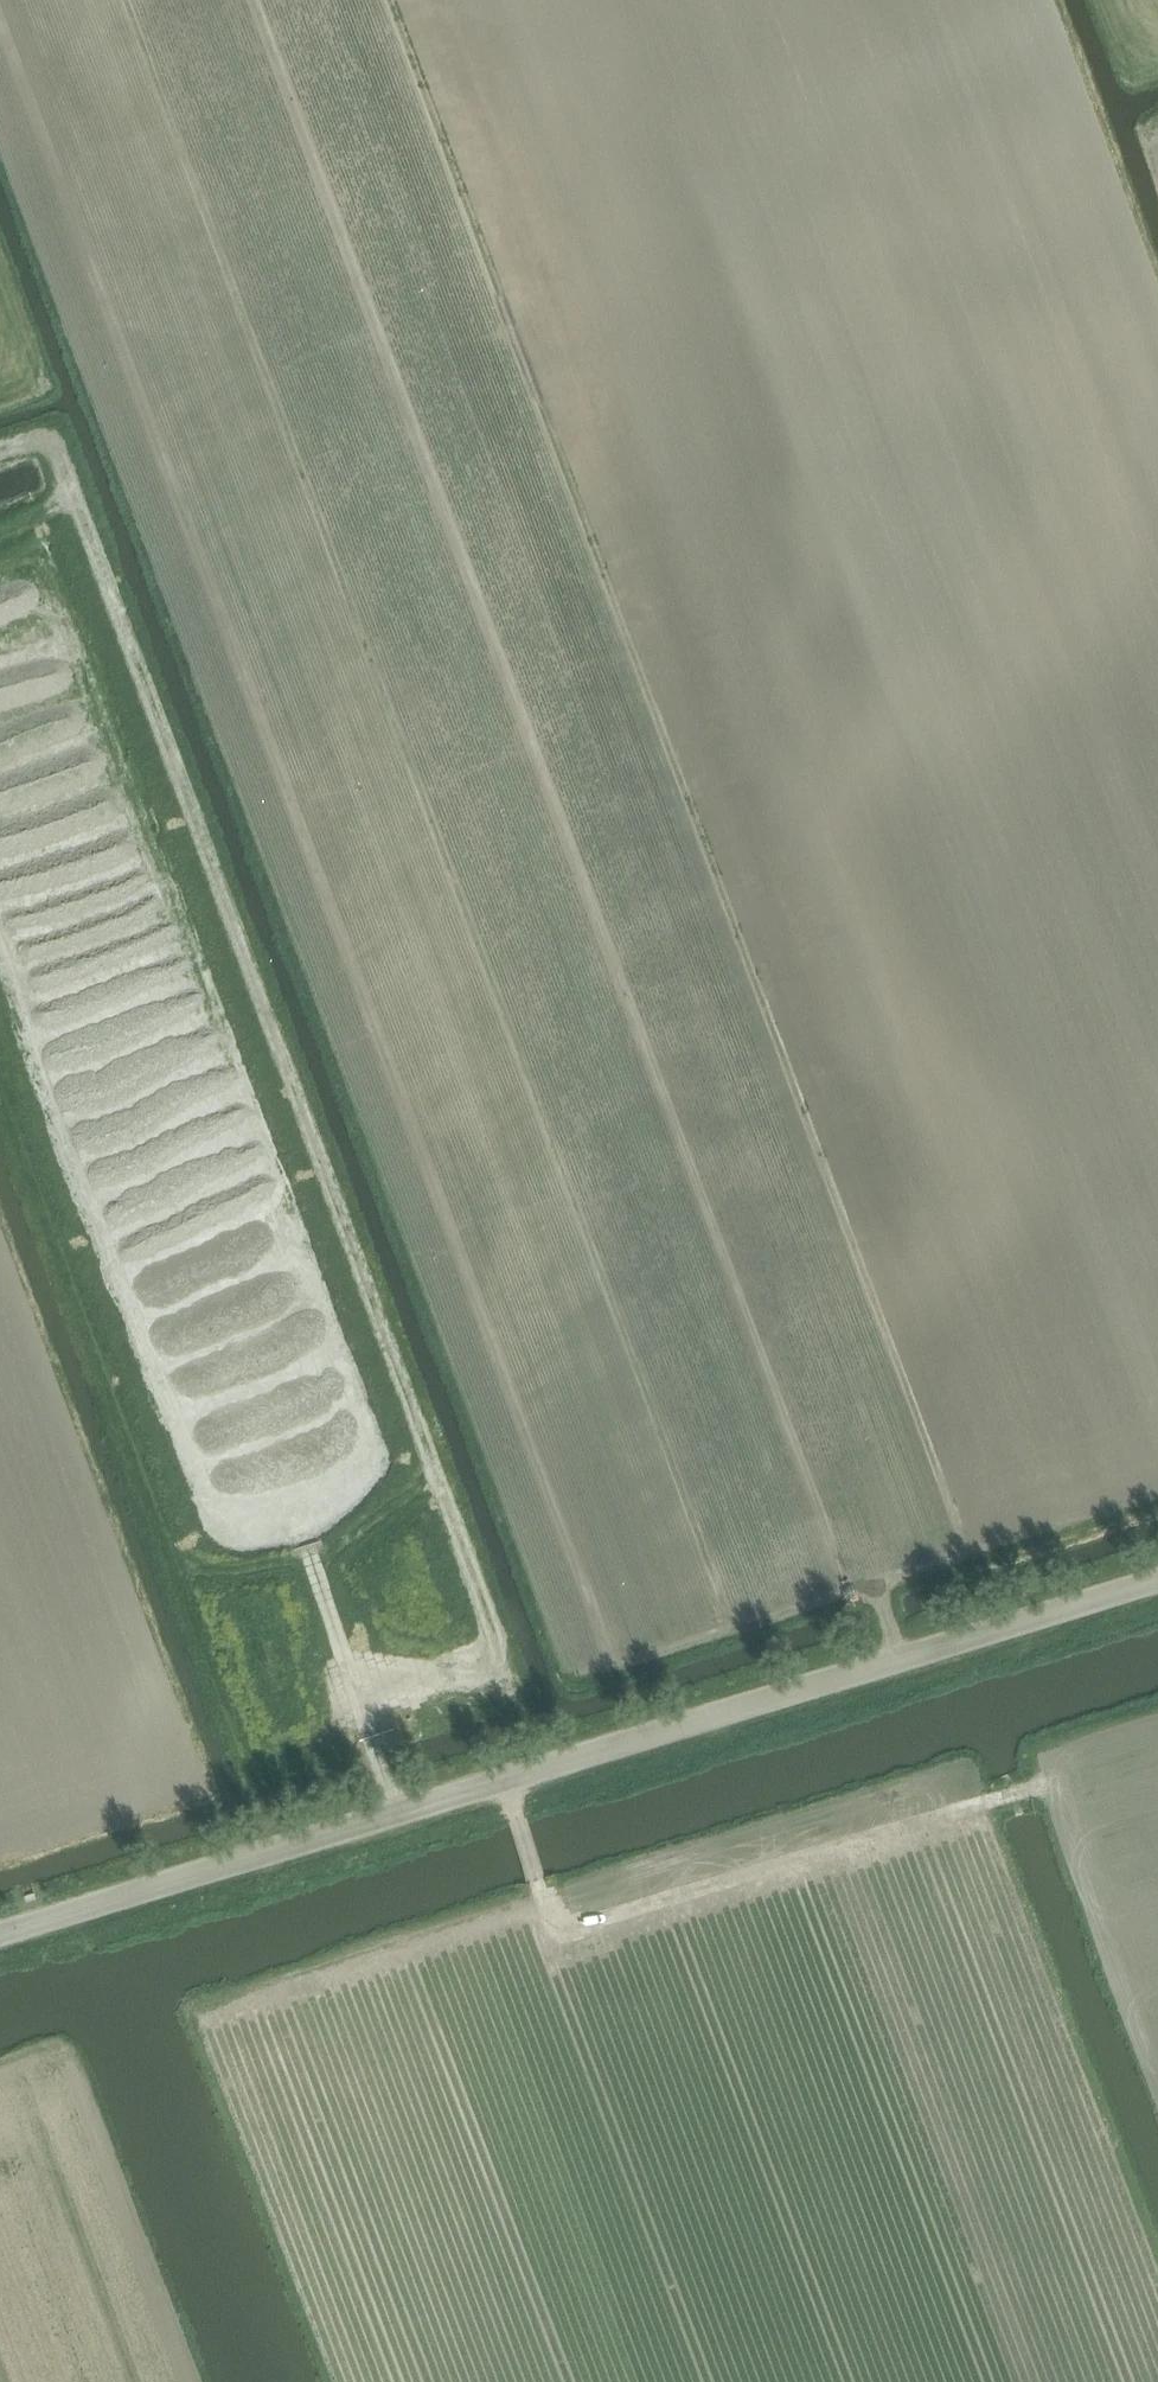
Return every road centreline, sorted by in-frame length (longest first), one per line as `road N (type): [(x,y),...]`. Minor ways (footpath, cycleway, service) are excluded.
road 1 (unclassified): [(0,1934),(1157,1580)]

